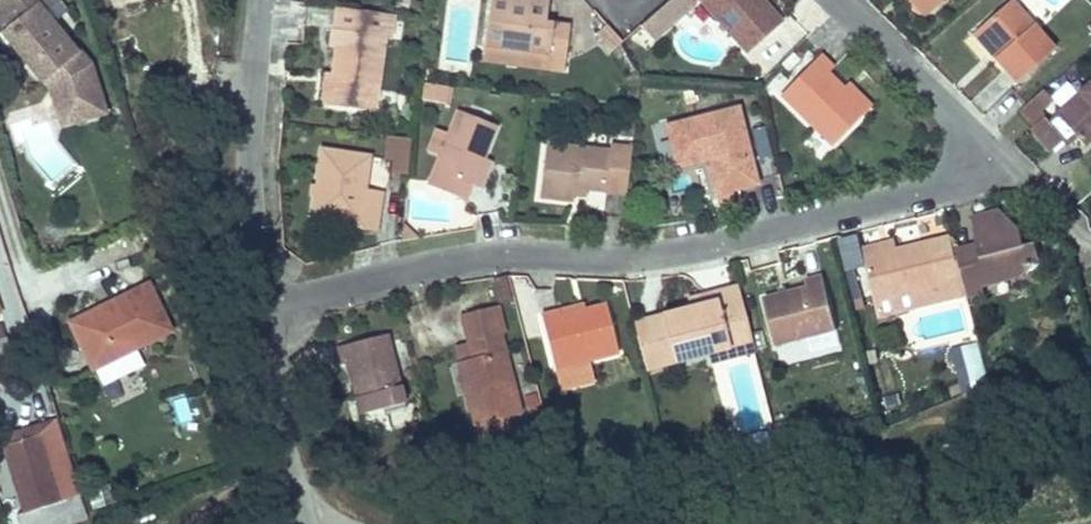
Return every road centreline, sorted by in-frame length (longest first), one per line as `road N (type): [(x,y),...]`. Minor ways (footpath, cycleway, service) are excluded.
road 1 (residential): [(255,310),(491,258),(636,260),(731,245),(941,188),(997,156)]
road 2 (unclassified): [(255,310),(245,140),(259,0)]
road 3 (residential): [(997,156),(840,0)]
road 4 (unclassified): [(301,523),(255,310)]
road 5 (residential): [(1085,255),(1075,223),(997,156)]

